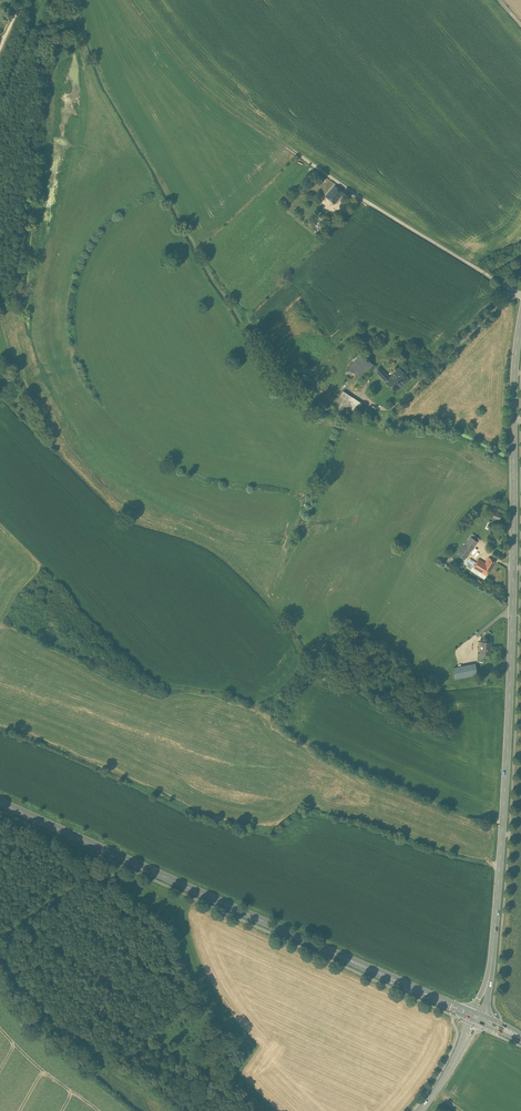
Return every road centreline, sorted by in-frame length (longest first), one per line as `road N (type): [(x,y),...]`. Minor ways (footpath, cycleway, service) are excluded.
road 1 (secondary): [(520,330),(504,829),(494,955),(477,1017)]
road 2 (primary): [(0,803),(477,1017)]

